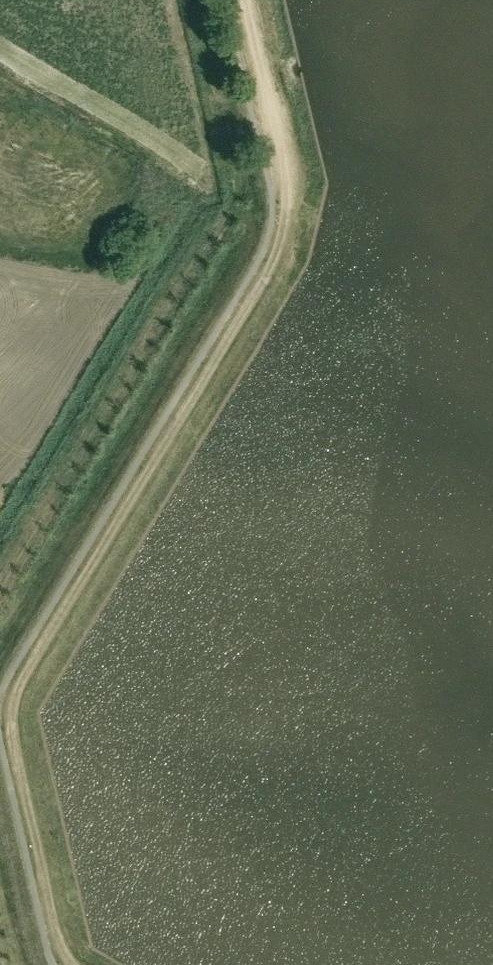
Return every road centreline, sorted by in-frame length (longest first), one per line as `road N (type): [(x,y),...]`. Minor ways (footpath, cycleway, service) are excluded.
road 1 (track): [(247,0),(286,169),(279,246),(13,701),(12,741),(57,940),(72,964)]

